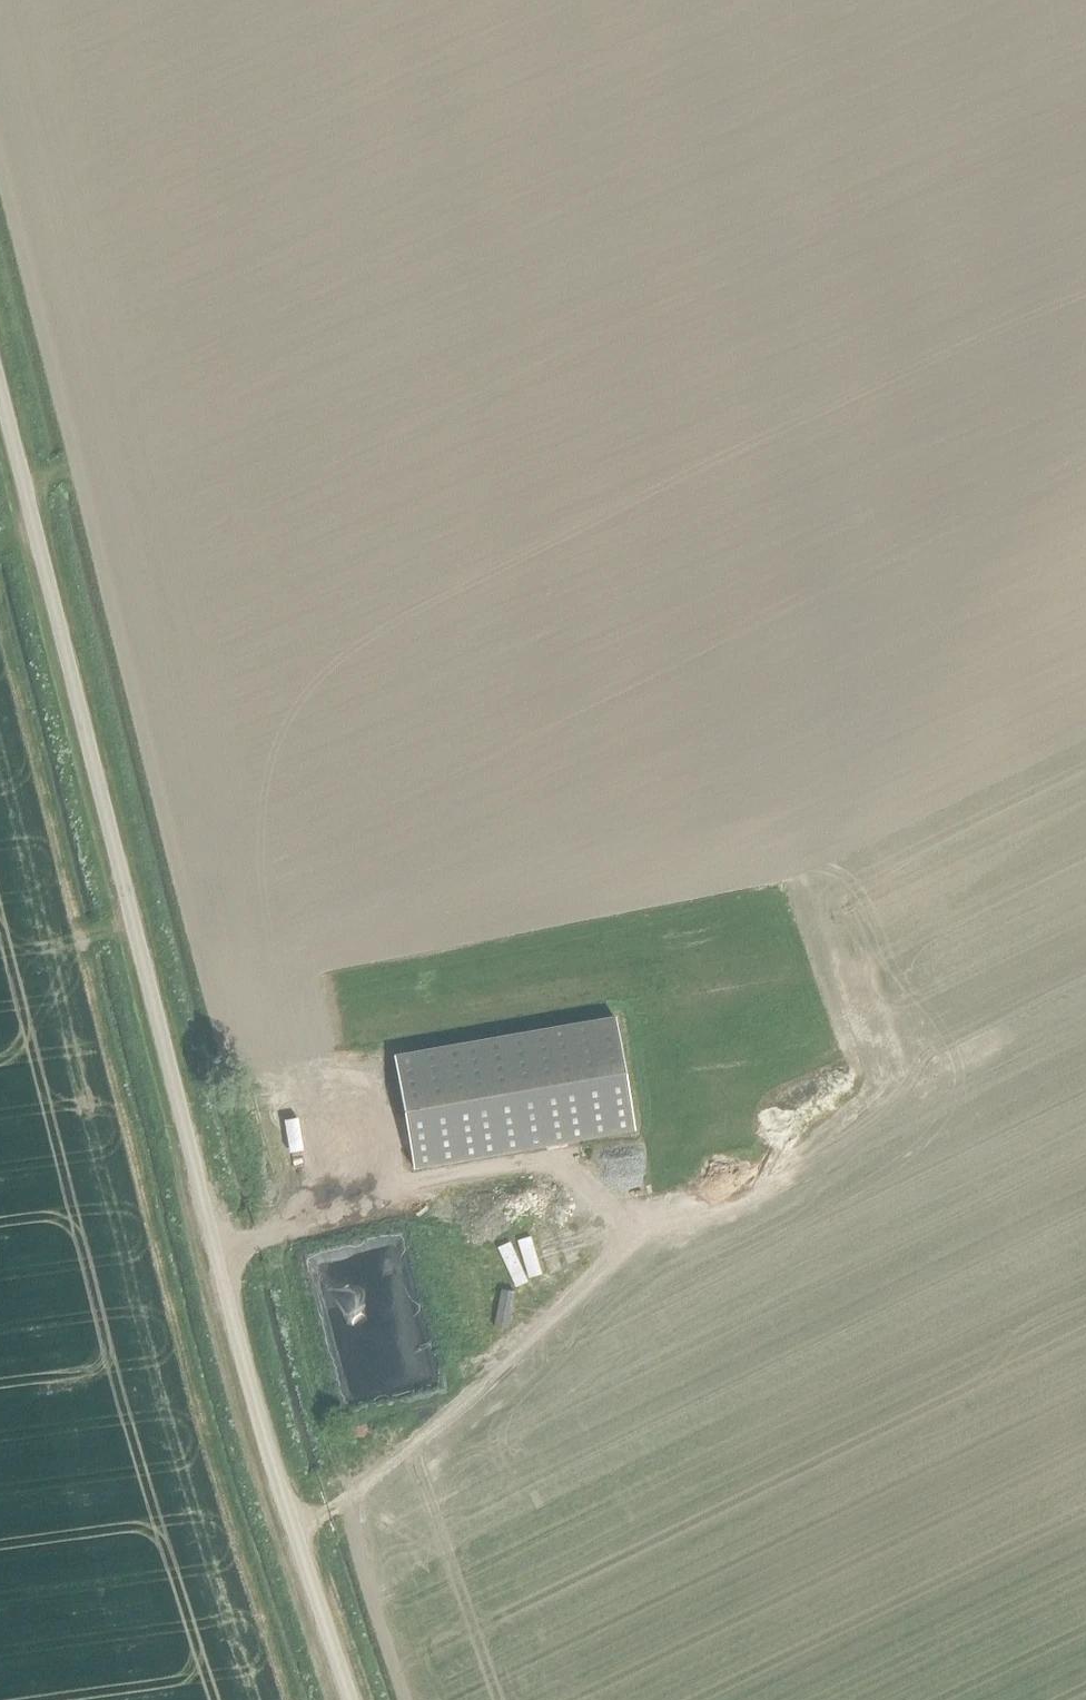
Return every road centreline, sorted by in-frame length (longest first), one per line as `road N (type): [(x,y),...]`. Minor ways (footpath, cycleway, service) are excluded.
road 1 (unclassified): [(353,1699),(218,1256),(0,385)]

